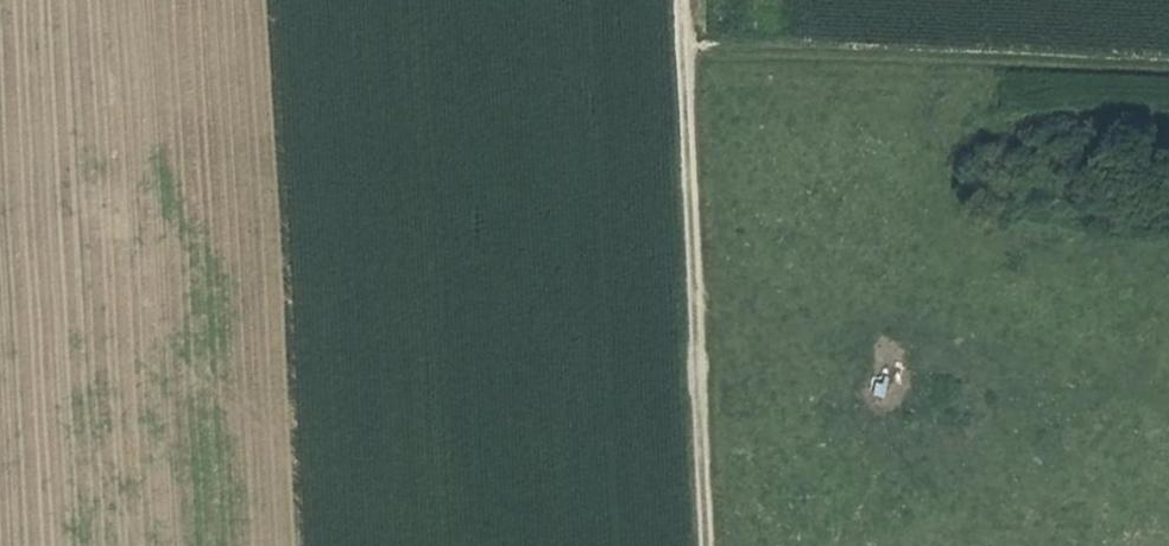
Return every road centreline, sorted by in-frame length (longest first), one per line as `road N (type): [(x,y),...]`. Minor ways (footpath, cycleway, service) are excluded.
road 1 (track): [(709,545),(686,0)]

